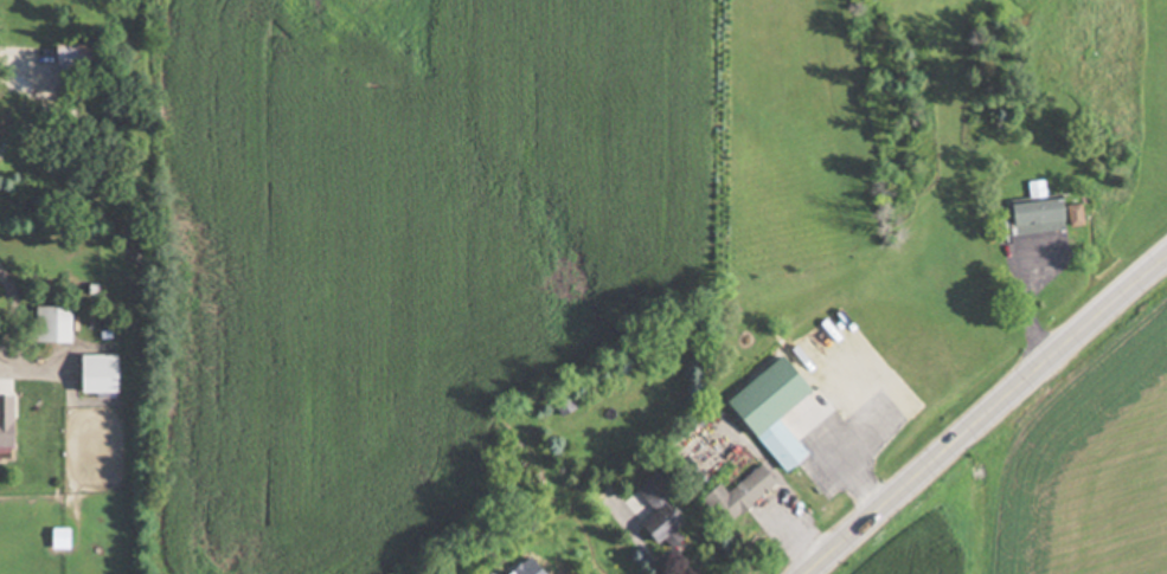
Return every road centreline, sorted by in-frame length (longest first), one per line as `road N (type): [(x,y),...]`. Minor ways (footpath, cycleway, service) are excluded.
road 1 (primary): [(809,573),(1166,259)]

